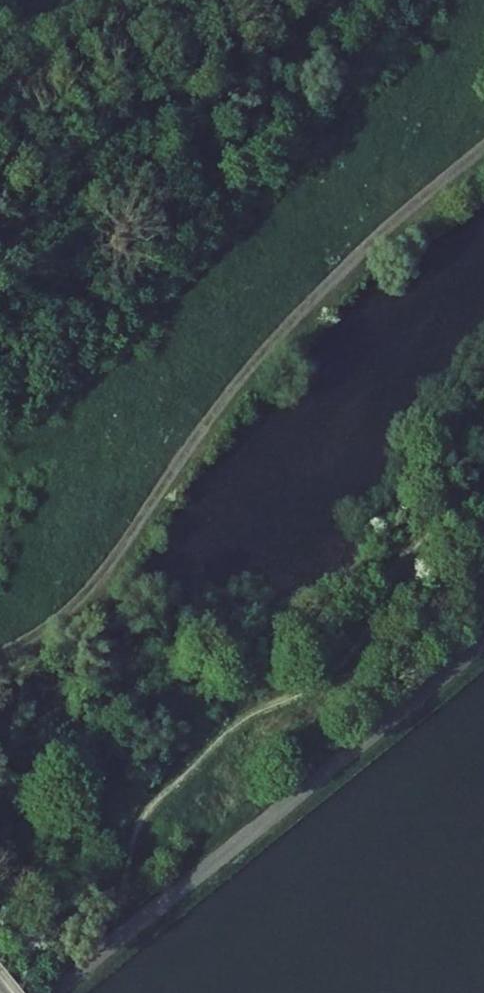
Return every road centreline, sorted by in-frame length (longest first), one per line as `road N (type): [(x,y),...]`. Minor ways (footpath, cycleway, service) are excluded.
road 1 (track): [(0,659),(93,600),(231,394),(333,280),(483,161)]

